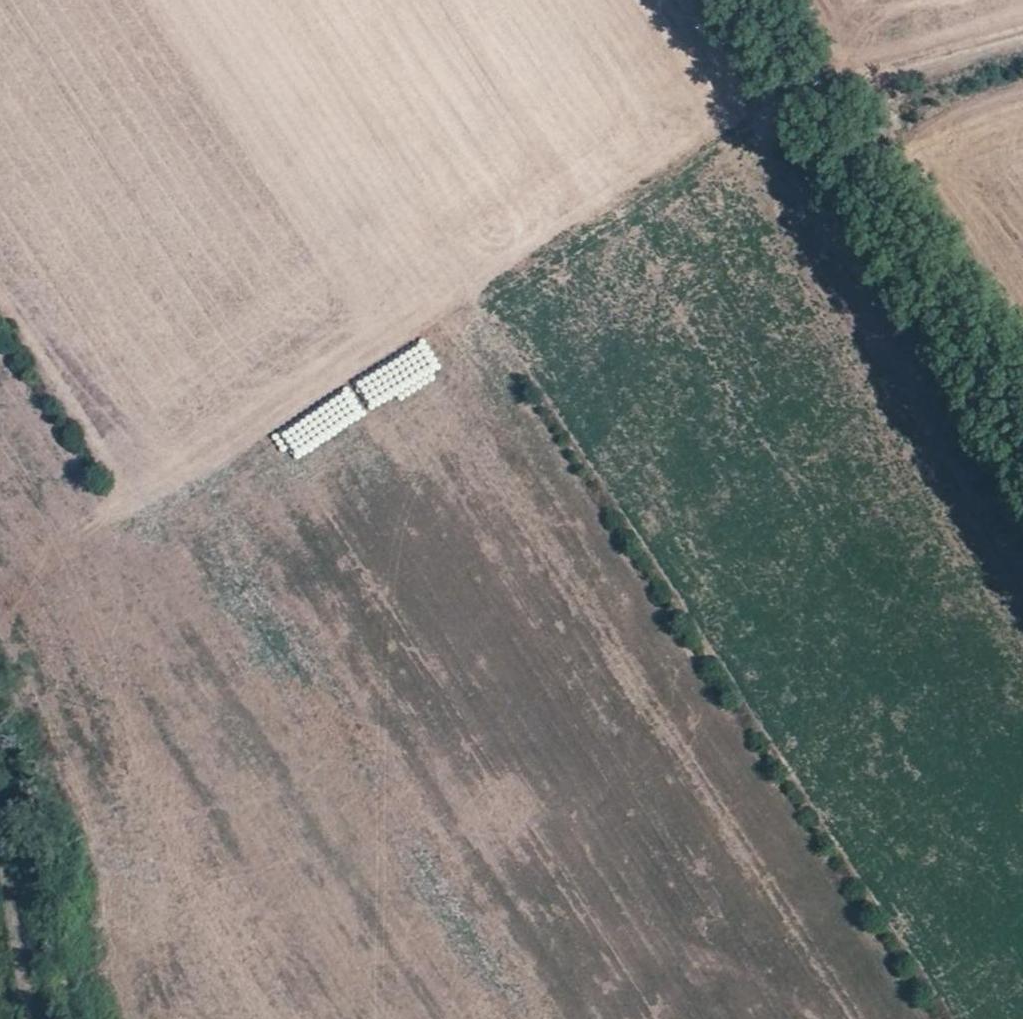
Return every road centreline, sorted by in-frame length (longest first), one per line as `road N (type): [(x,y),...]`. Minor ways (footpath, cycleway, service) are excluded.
road 1 (track): [(758,0),(827,105)]

